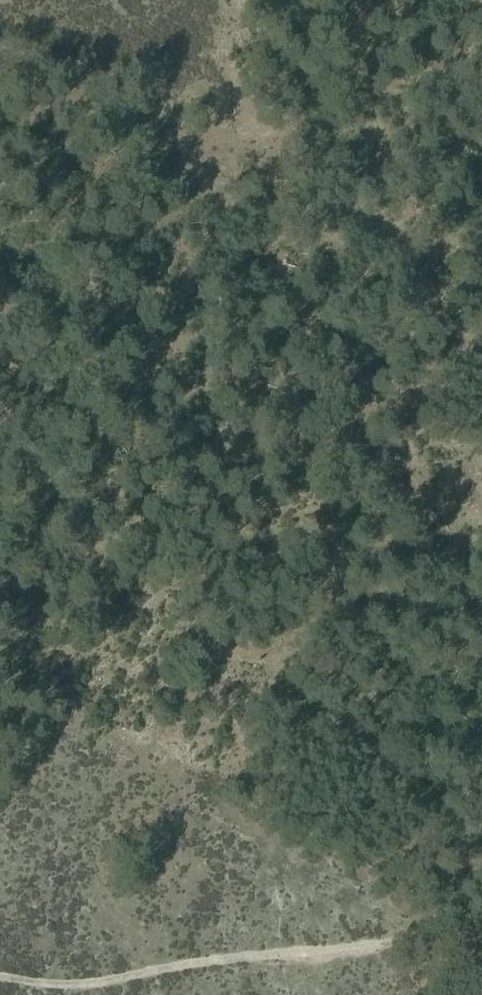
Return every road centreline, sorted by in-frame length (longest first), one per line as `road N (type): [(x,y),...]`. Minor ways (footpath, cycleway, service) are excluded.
road 1 (track): [(0,977),(67,989),(195,964),(407,941),(481,943)]

